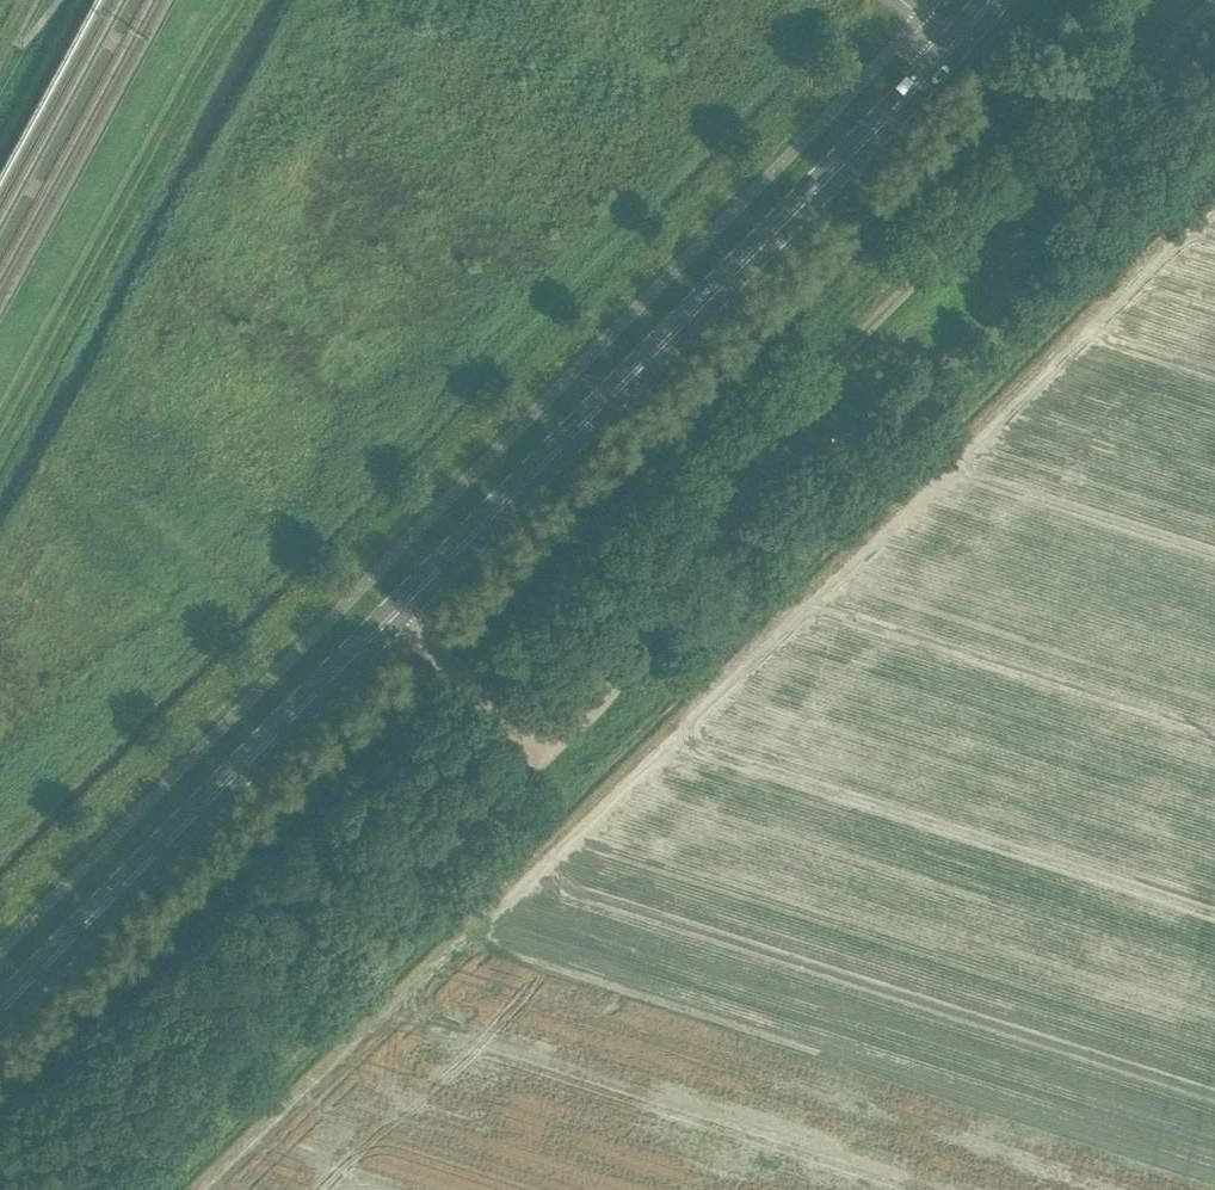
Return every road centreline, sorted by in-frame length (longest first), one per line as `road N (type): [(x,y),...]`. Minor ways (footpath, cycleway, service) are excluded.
road 1 (primary): [(0,1006),(396,614),(988,0)]
road 2 (track): [(65,1189),(164,1137),(544,753)]

